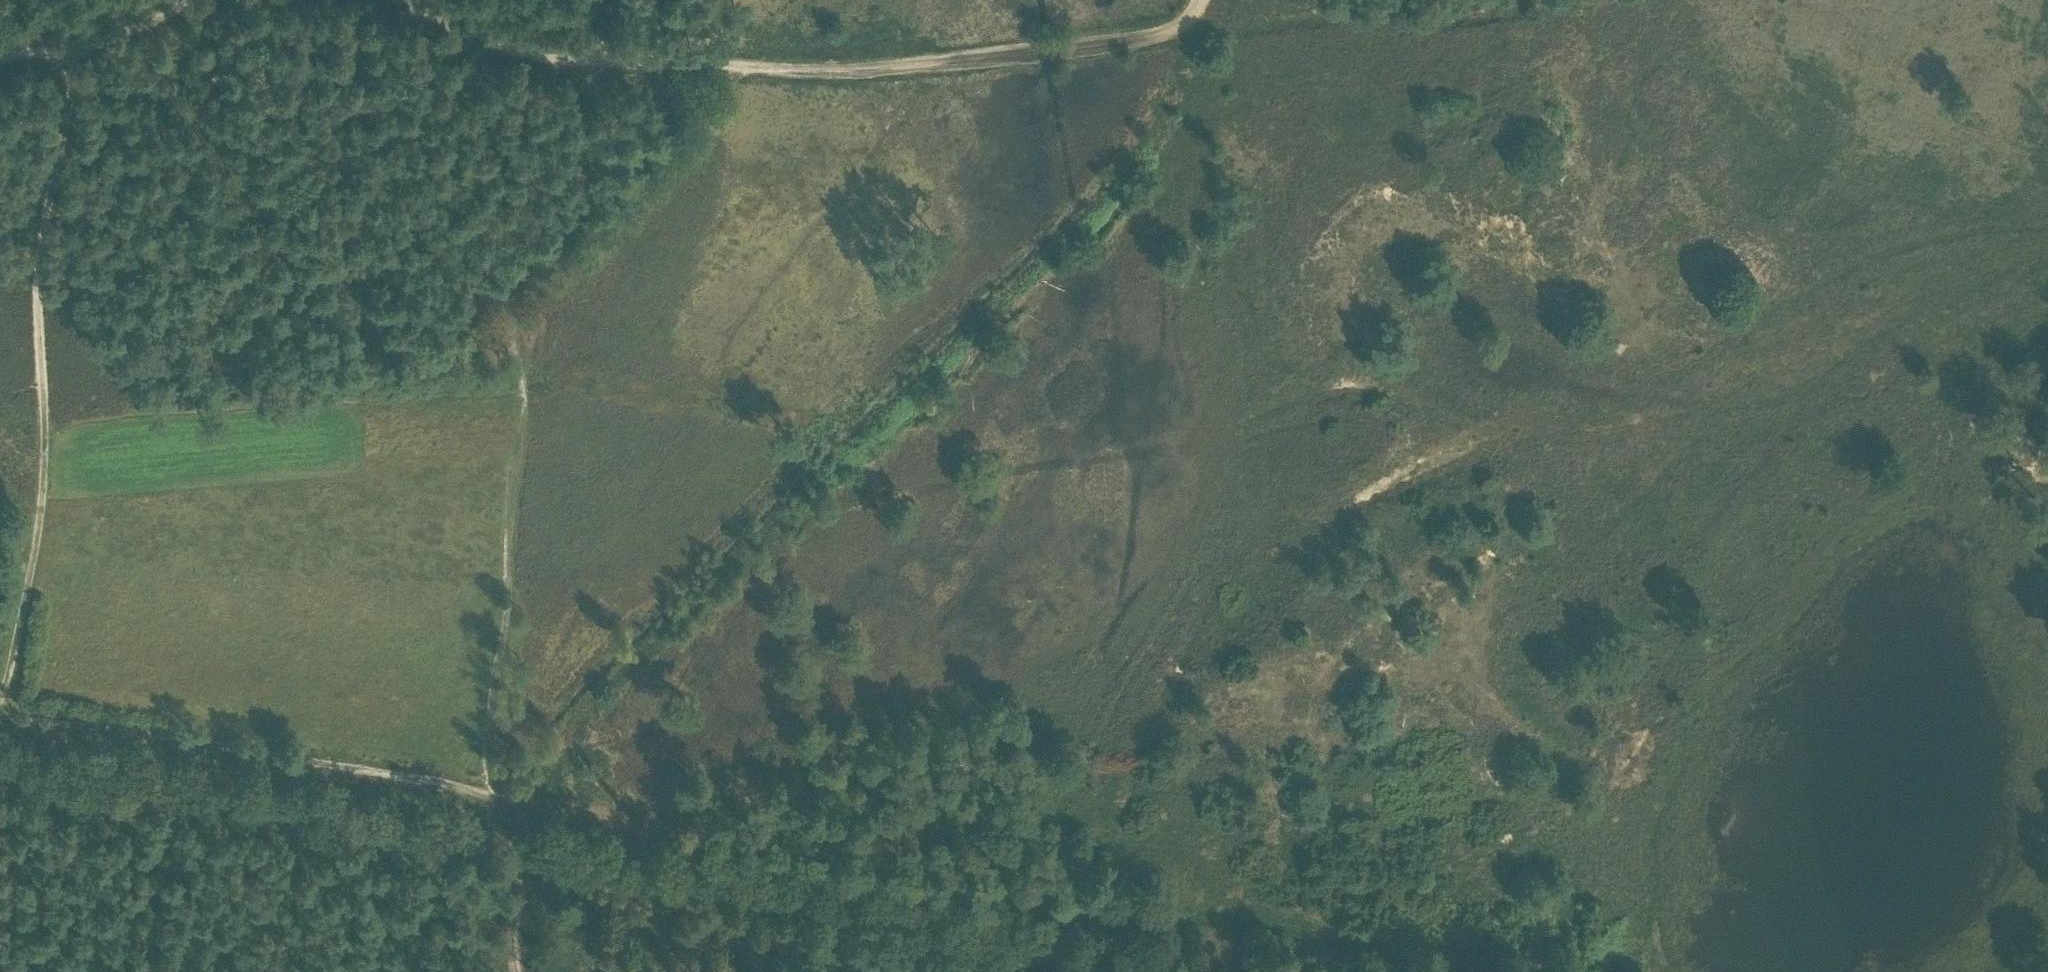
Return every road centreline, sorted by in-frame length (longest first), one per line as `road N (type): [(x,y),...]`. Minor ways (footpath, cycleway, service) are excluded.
road 1 (track): [(520,971),(511,896),(519,807),(484,792),(0,711)]
road 2 (track): [(0,699),(39,520),(38,251)]
road 3 (track): [(38,251),(61,47)]
road 4 (track): [(173,0),(61,47),(0,58)]
road 5 (track): [(597,53),(480,28),(434,0)]

